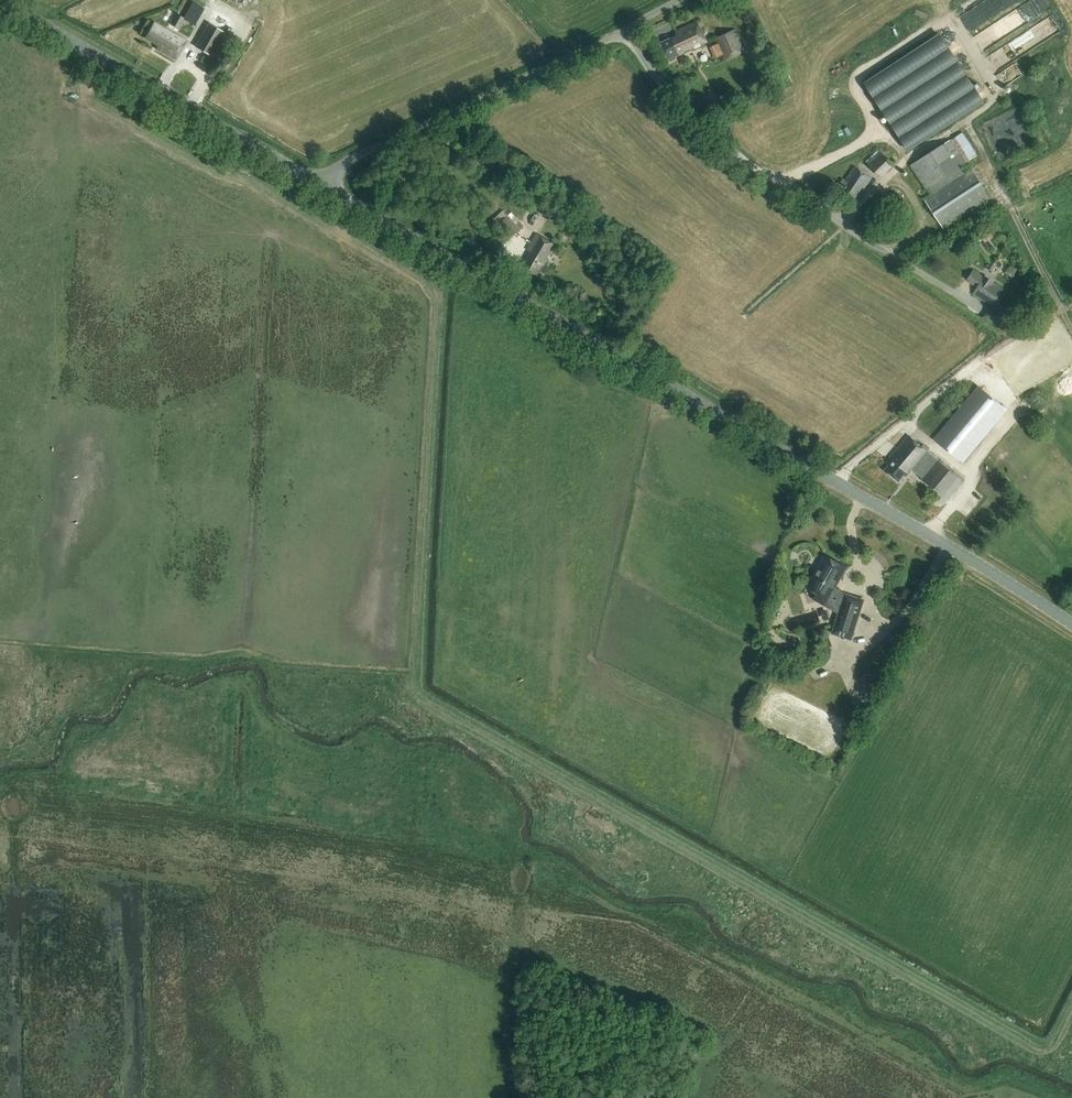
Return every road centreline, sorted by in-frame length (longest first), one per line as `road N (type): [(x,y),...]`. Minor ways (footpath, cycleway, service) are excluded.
road 1 (track): [(1071,1004),(1051,1041),(1030,1041),(423,697),(415,676),(432,290),(86,98),(85,48)]
road 2 (track): [(1061,1097),(1009,1078),(961,1087),(660,929),(0,830)]
road 3 (tertiary): [(1071,625),(313,180)]
road 4 (unclassified): [(991,314),(734,154),(659,82),(624,32)]
road 5 (tertiary): [(313,180),(3,0)]
road 6 (unclassified): [(313,180),(624,32)]

